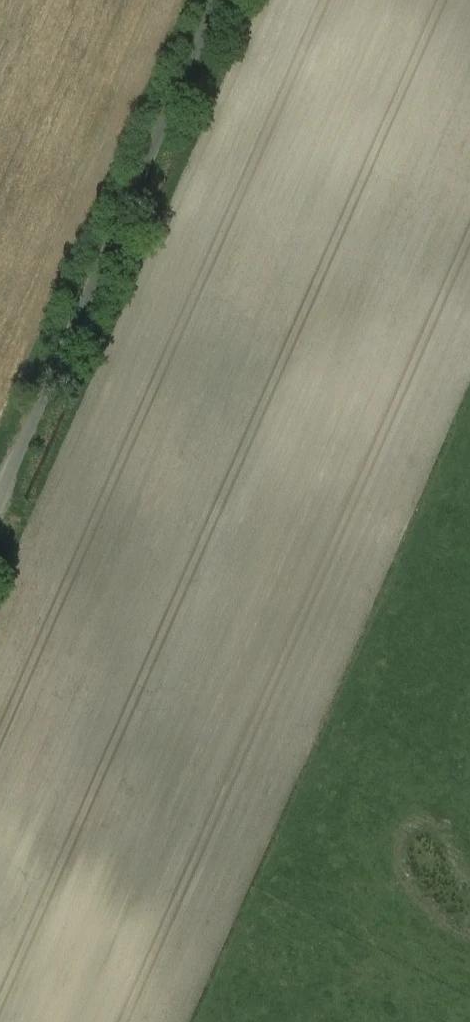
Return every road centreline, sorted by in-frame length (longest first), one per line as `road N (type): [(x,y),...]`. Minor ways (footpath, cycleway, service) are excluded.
road 1 (unclassified): [(219,0),(0,501)]

